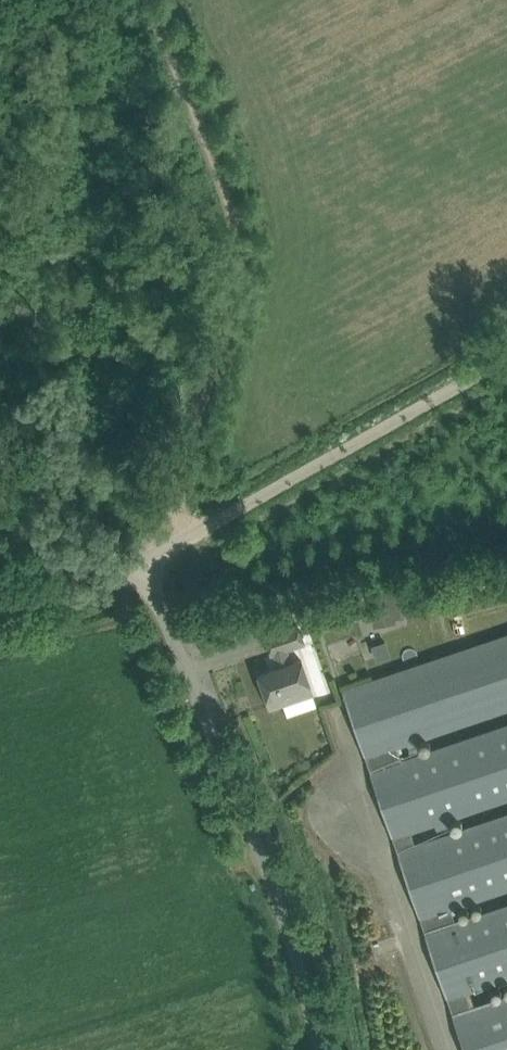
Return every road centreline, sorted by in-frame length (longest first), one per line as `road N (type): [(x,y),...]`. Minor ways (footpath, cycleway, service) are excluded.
road 1 (track): [(141,560),(173,521),(242,268),(232,193),(151,0)]
road 2 (unclassified): [(318,1049),(283,906),(141,560)]
road 3 (unclassified): [(141,560),(506,359)]
road 4 (unclassified): [(0,600),(141,560)]

